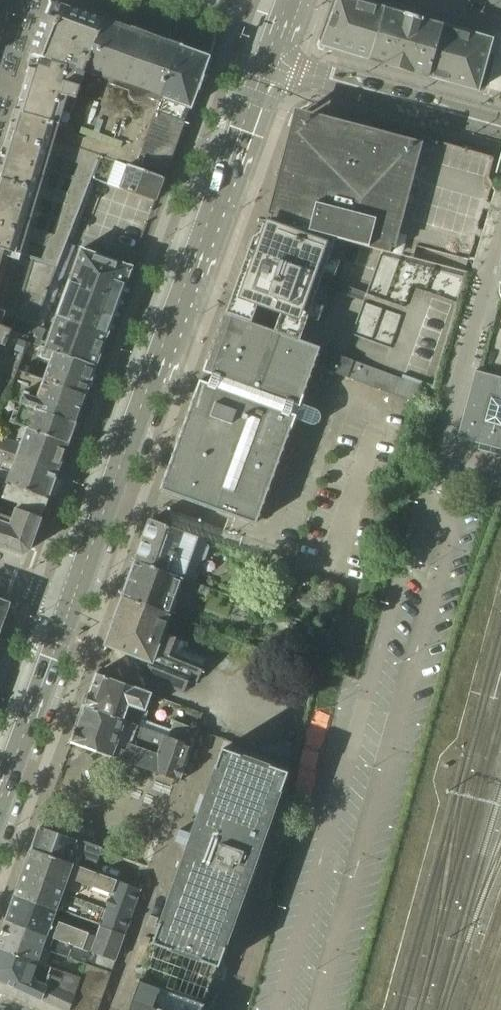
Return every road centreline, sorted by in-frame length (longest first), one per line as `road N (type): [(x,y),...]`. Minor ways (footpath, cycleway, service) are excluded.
road 1 (secondary): [(71,602),(275,59)]
road 2 (unclassified): [(428,481),(500,222)]
road 3 (tertiary): [(500,128),(275,59)]
road 4 (secondary): [(0,790),(71,602)]

